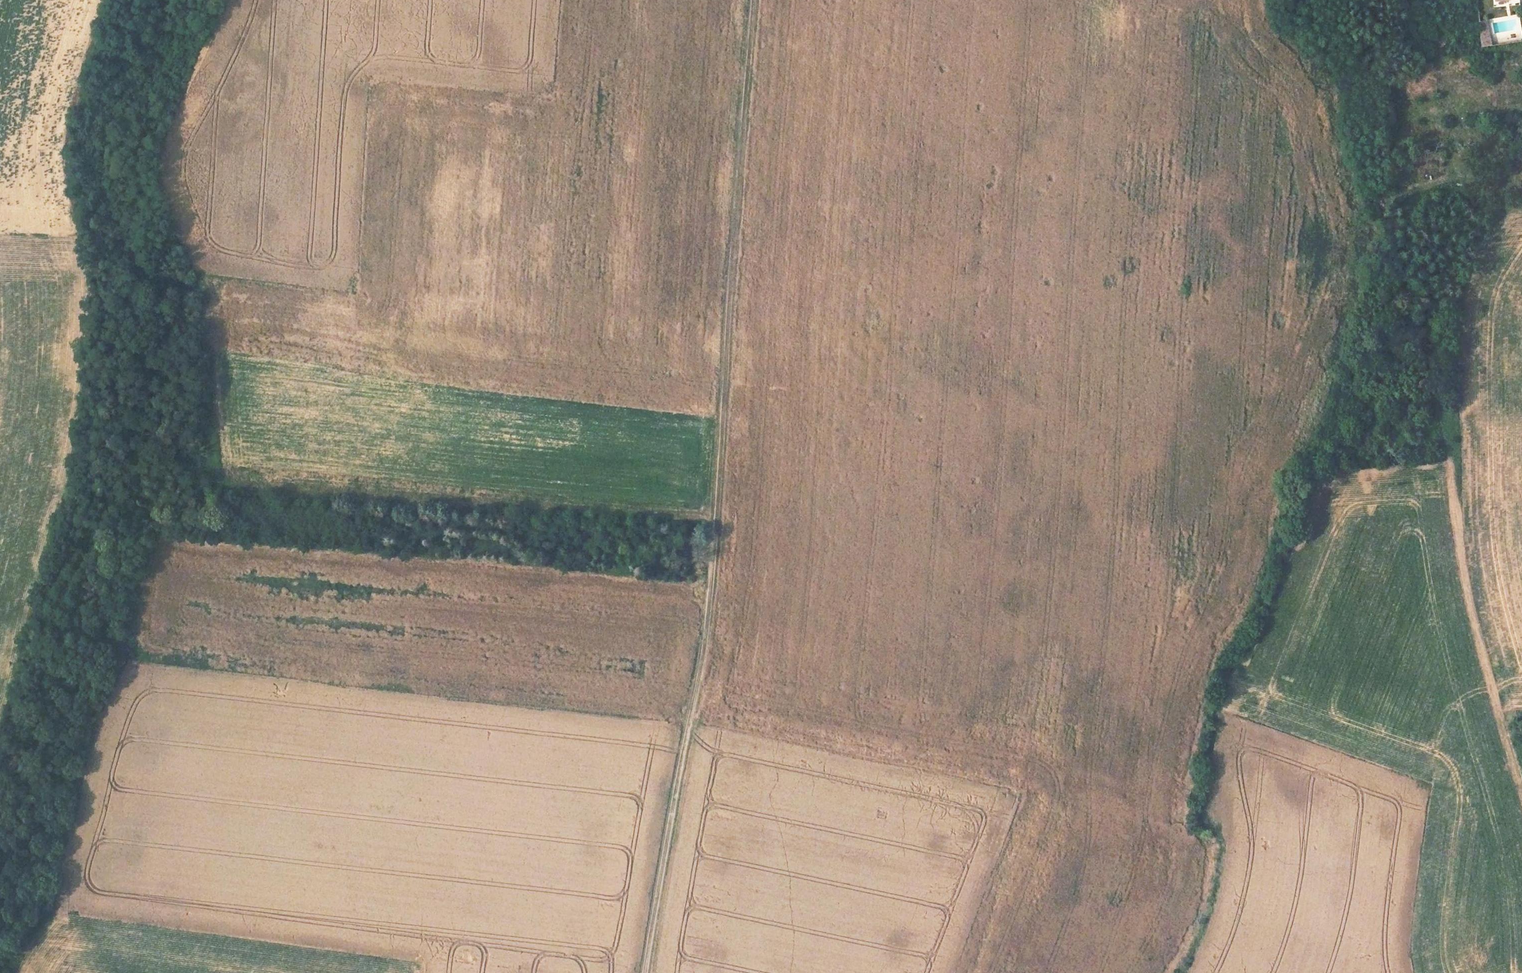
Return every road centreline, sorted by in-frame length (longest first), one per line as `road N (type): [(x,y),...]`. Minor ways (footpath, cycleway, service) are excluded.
road 1 (track): [(646,972),(712,586),(754,0)]

